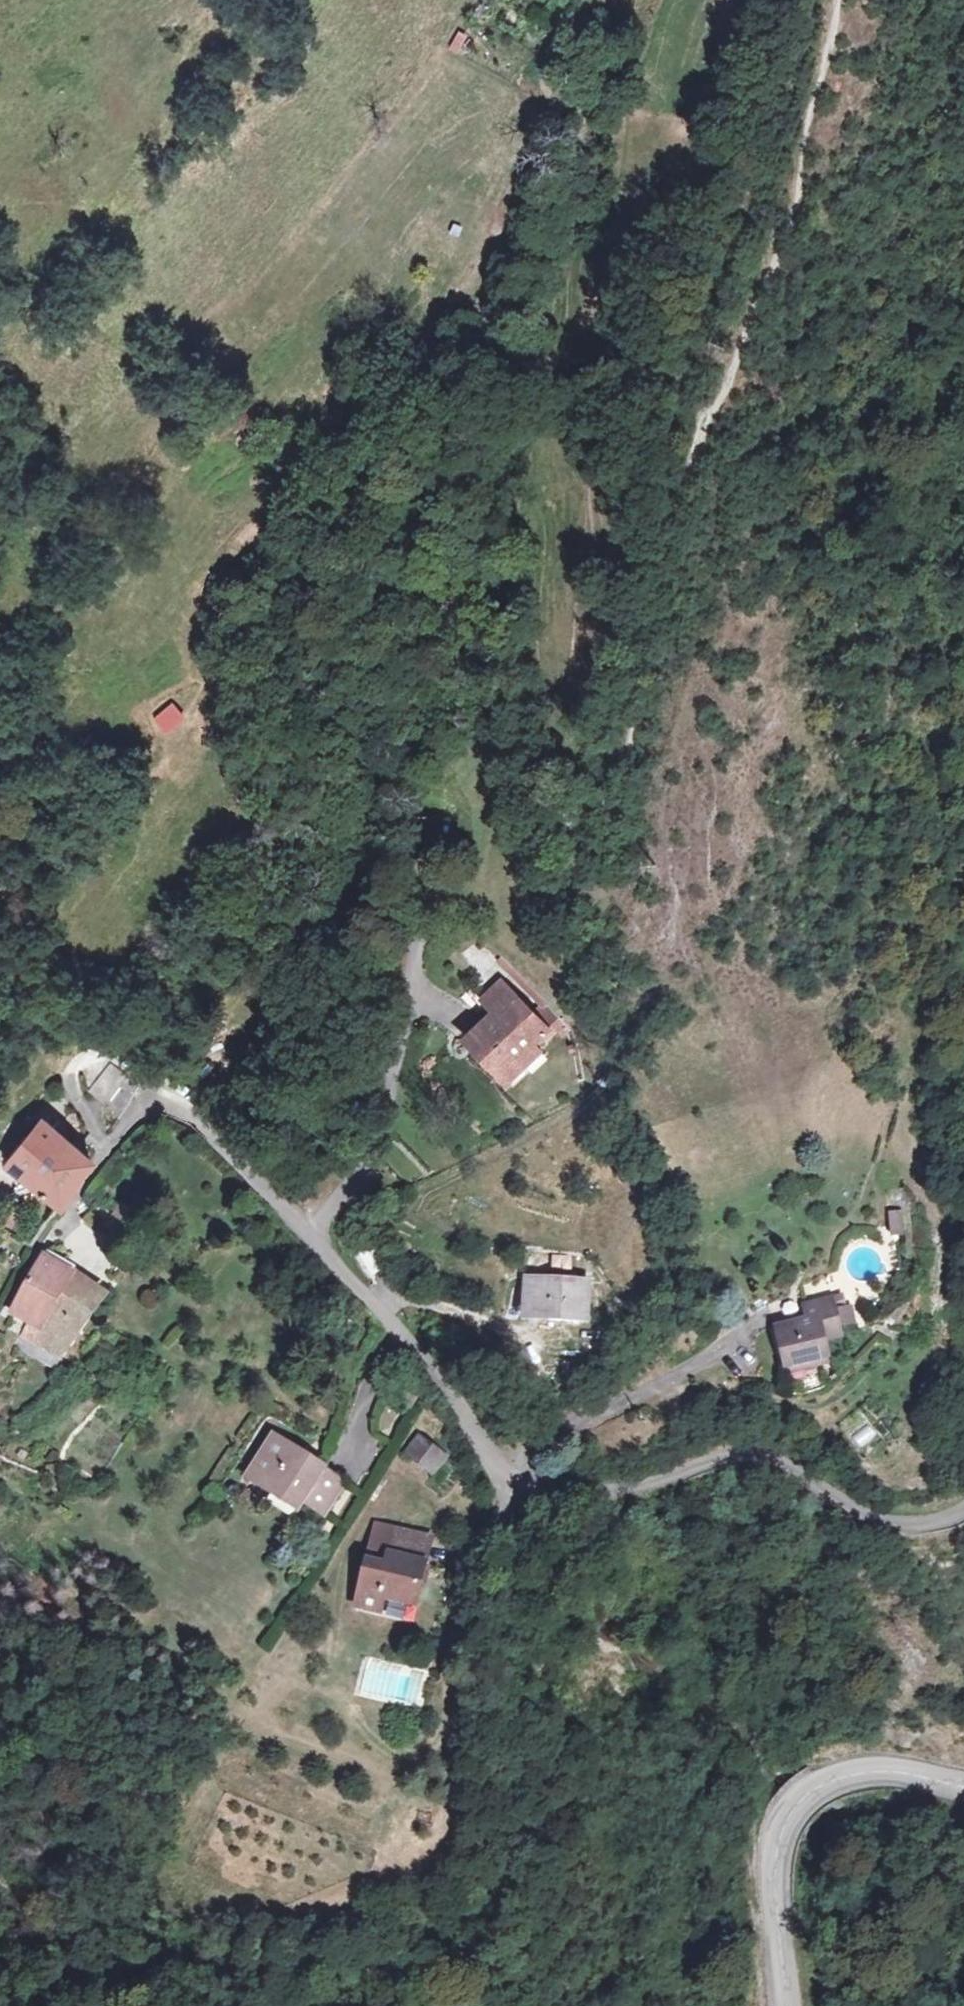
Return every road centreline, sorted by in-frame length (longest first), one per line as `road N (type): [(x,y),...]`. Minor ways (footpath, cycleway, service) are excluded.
road 1 (residential): [(317,1225),(519,1486),(557,1500),(597,1500),(715,1461),(770,1456),(873,1518),(937,1525),(963,1509)]
road 2 (track): [(837,0),(802,119),(790,200),(728,375),(678,482)]
road 3 (tertiary): [(791,2005),(780,1846),(801,1798),(855,1770),(893,1766),(963,1780)]

